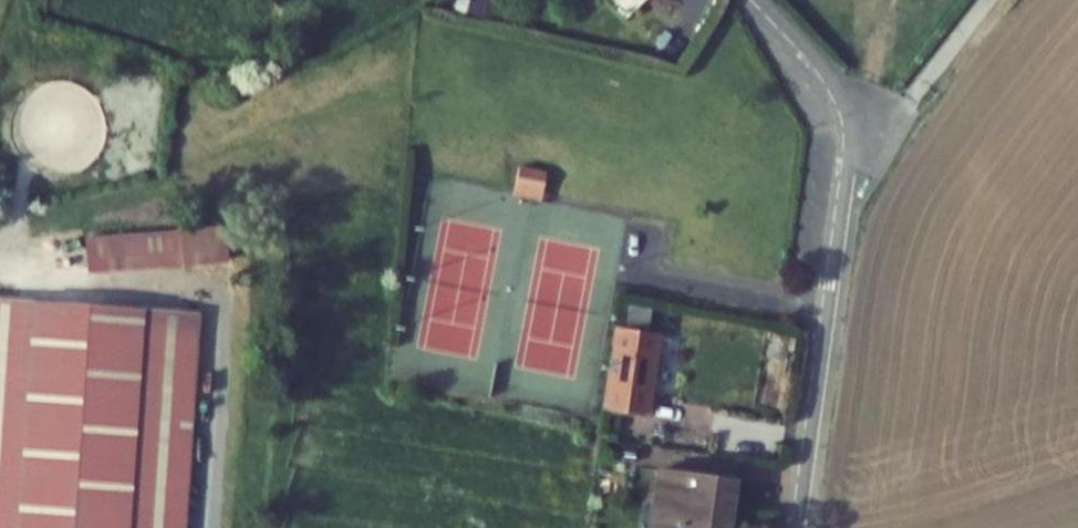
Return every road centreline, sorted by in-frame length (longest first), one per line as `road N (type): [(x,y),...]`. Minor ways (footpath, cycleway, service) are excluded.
road 1 (residential): [(798,527),(855,139),(831,79),(757,0)]

